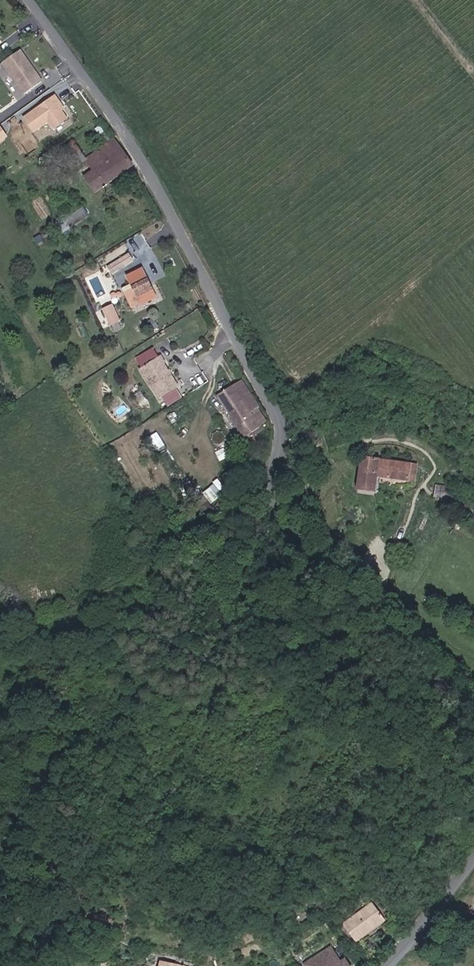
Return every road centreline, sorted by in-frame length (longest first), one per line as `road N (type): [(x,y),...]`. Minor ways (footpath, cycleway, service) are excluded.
road 1 (unclassified): [(26,0),(147,168),(263,387),(281,428),(274,519),(322,577),(473,712)]
road 2 (unclassified): [(383,965),(473,853)]

